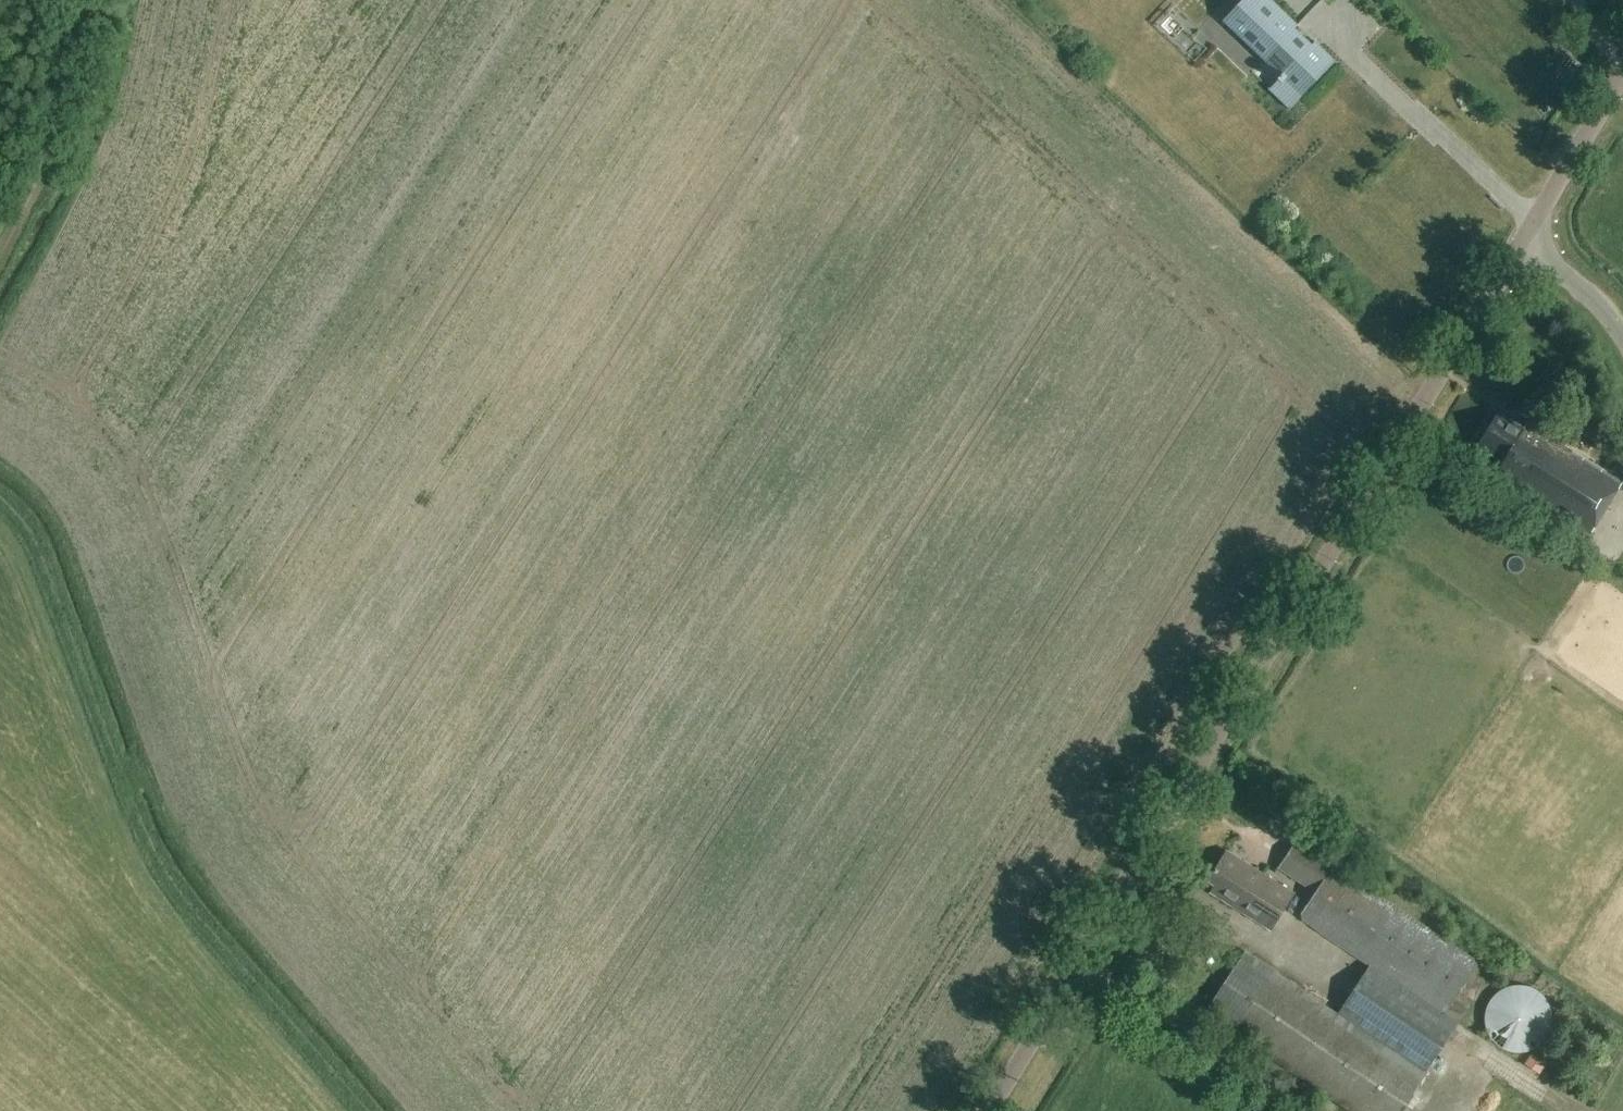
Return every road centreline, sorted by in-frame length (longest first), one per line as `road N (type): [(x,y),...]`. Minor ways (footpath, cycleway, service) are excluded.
road 1 (unclassified): [(1522,247),(986,1110)]
road 2 (track): [(0,277),(36,212),(90,0)]
road 3 (unclassified): [(1622,79),(1522,247)]
road 4 (unclassified): [(1622,339),(1588,293),(1522,247)]

